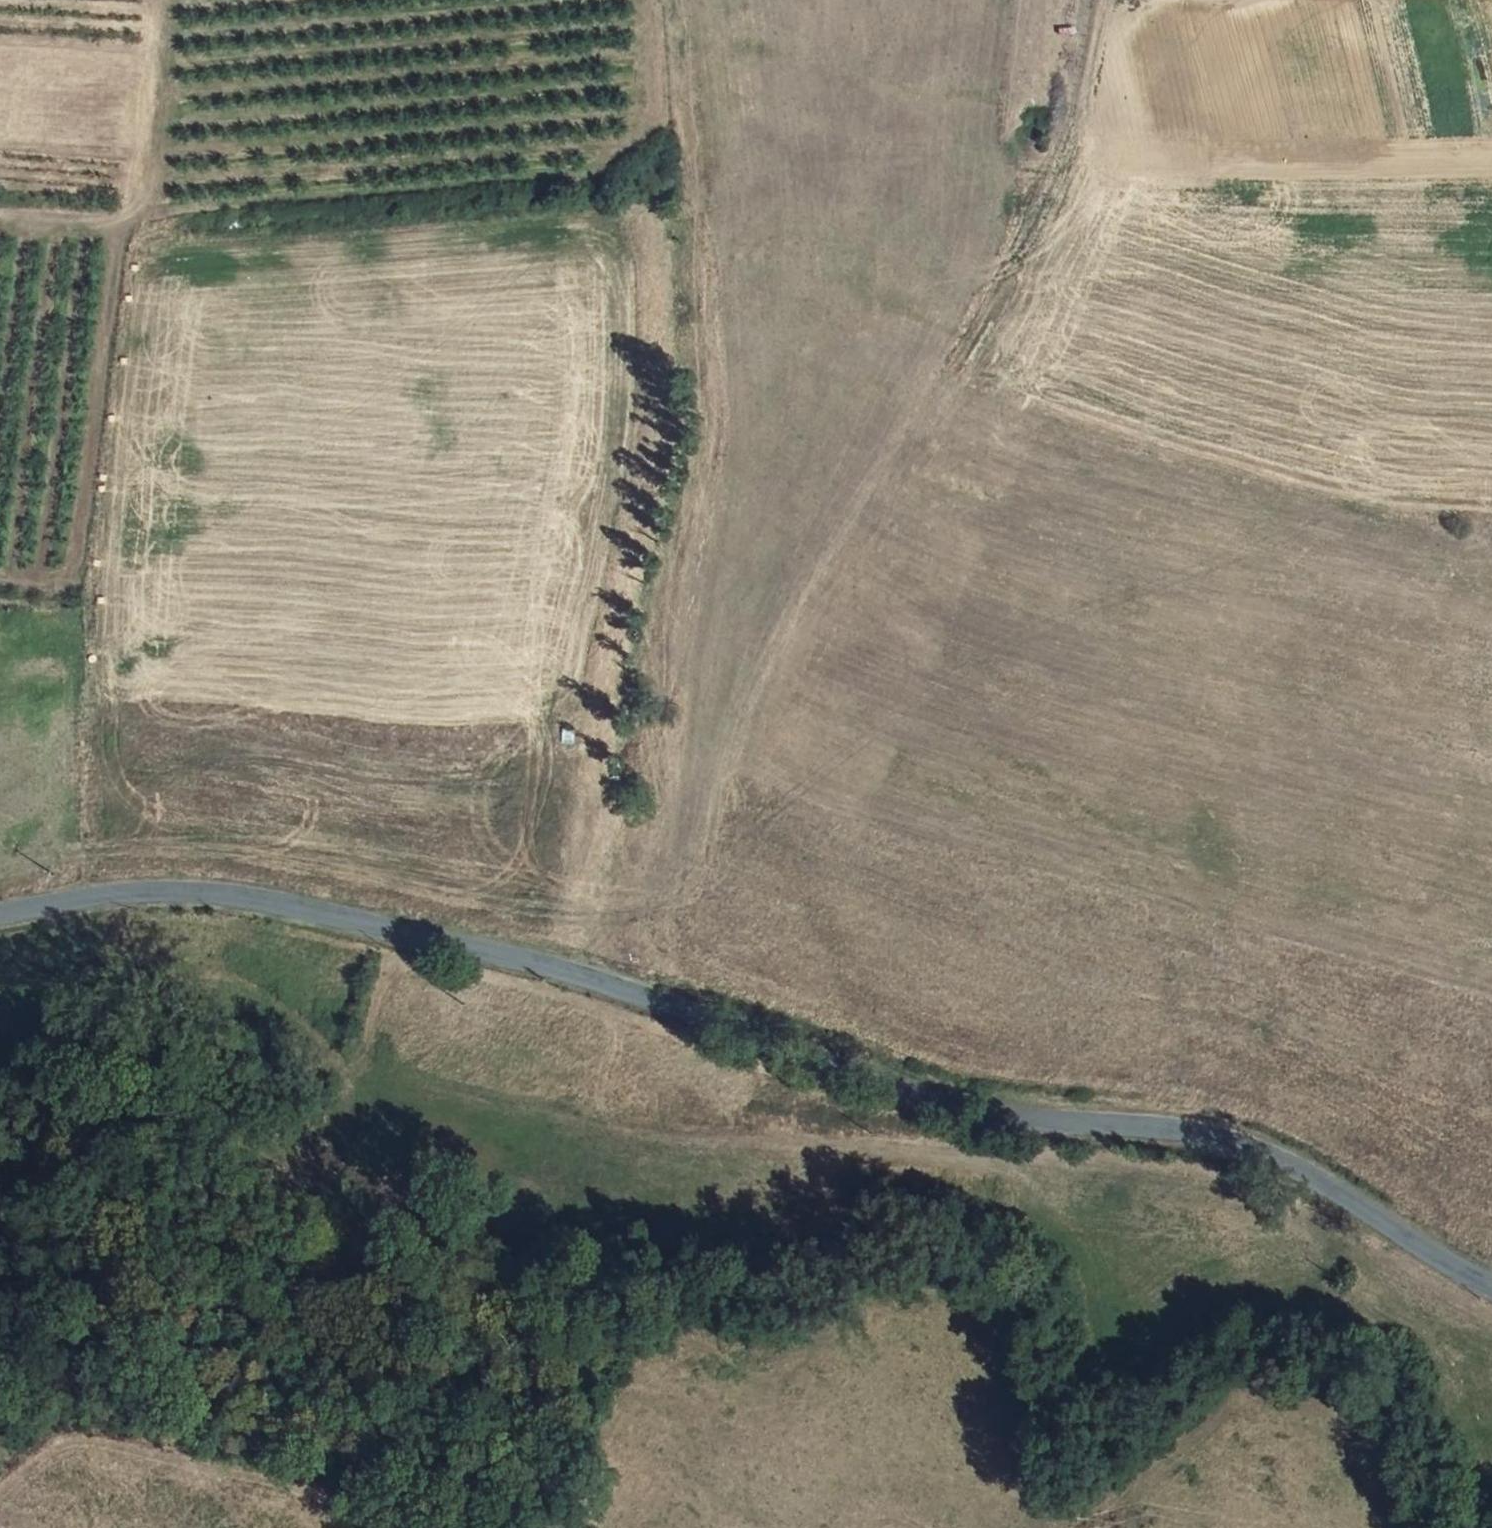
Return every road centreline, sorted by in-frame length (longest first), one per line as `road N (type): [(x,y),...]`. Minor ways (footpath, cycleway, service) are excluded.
road 1 (tertiary): [(1491,1280),(1228,1142),(1061,1126),(326,910),(176,892),(0,914)]
road 2 (track): [(1008,267),(1076,119),(1099,0)]
road 3 (track): [(0,145),(123,156)]

